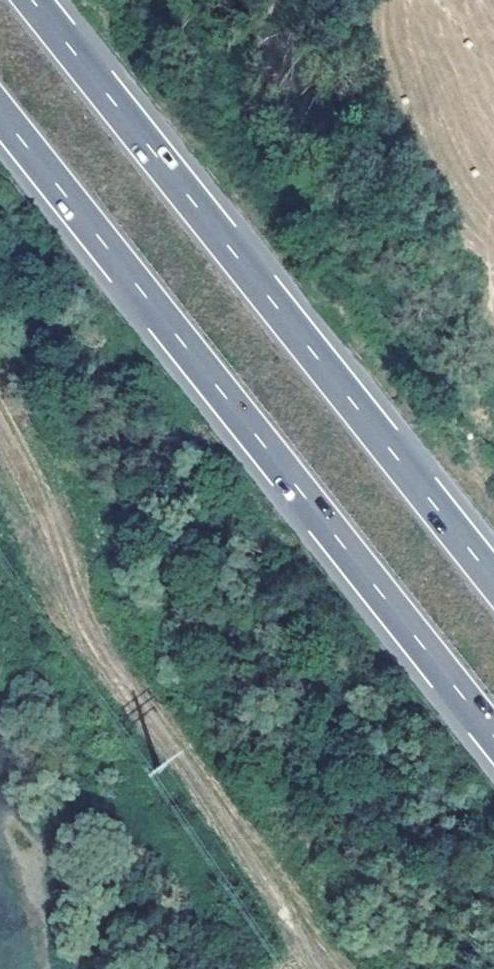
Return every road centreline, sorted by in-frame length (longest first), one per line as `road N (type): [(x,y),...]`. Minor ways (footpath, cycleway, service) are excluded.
road 1 (motorway): [(0,120),(493,743)]
road 2 (motorway): [(493,581),(33,0)]
road 3 (track): [(0,432),(27,473),(90,649),(333,968)]

